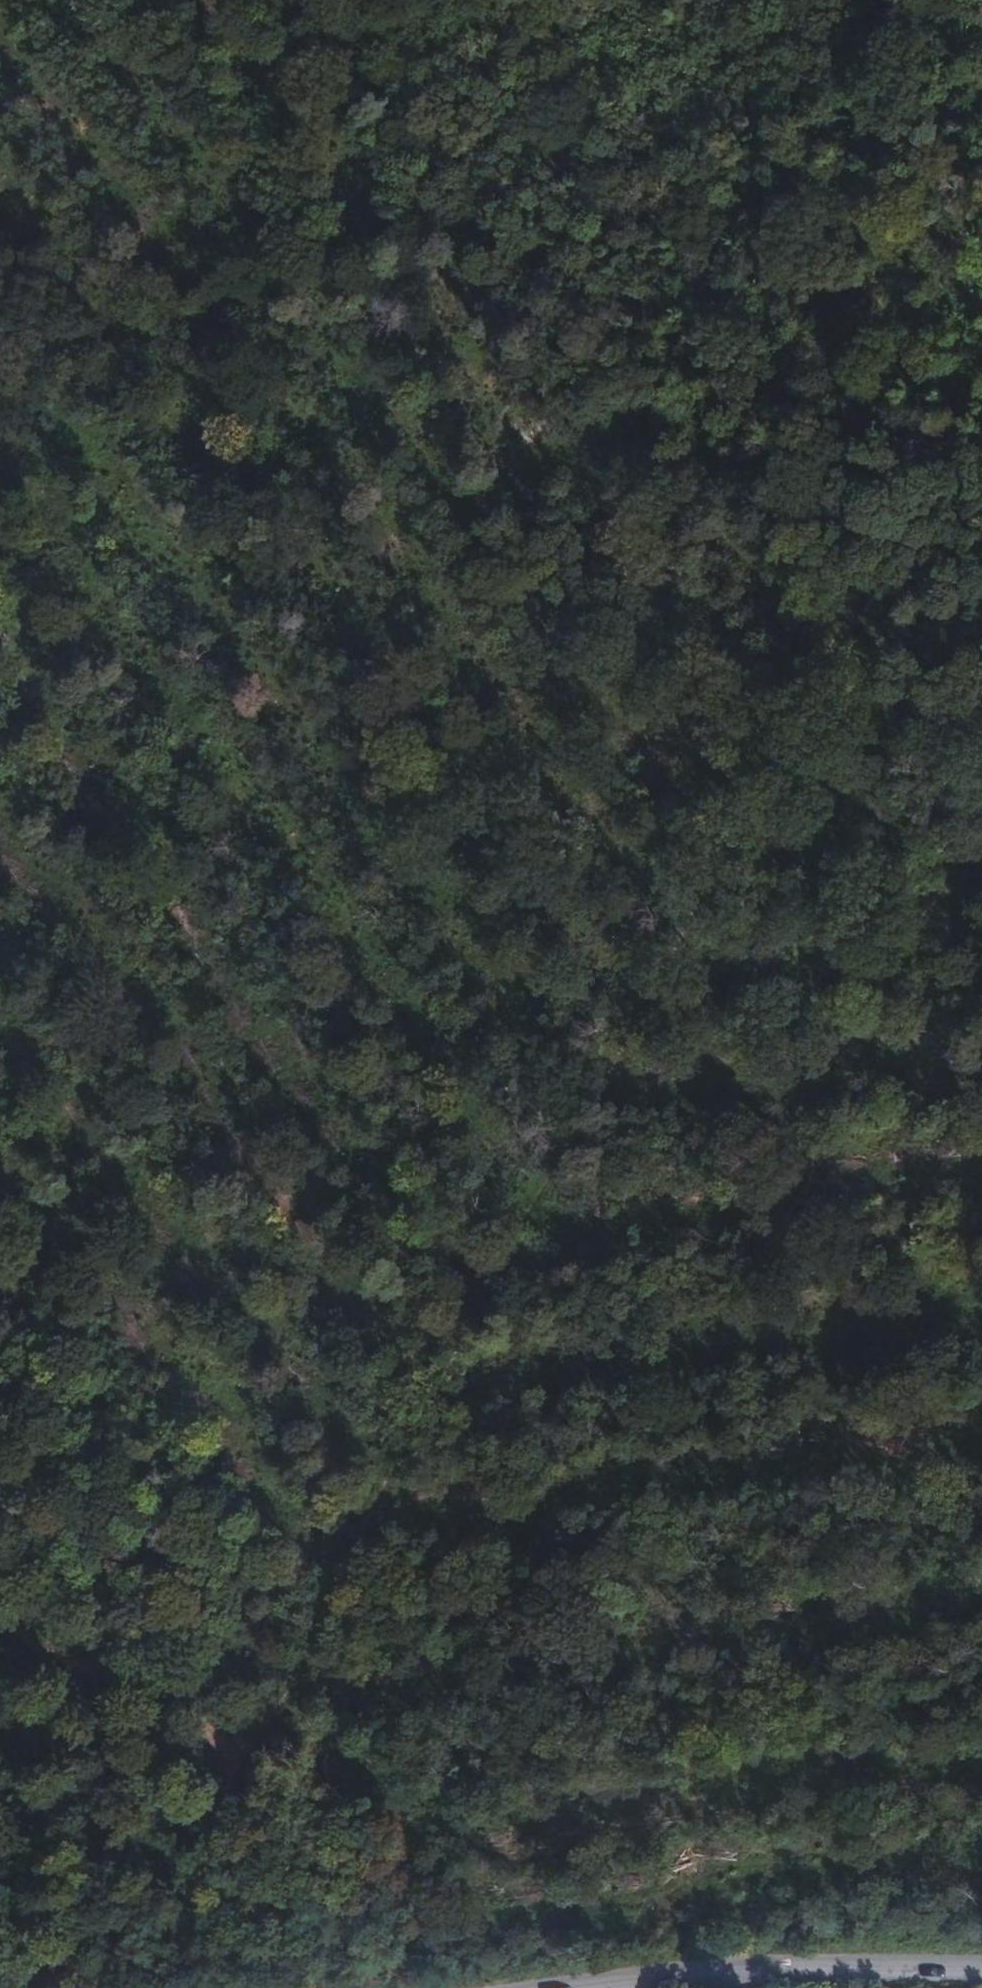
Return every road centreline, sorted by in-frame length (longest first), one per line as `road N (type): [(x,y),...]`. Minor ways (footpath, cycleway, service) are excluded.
road 1 (track): [(53,1987),(242,1748),(870,578)]
road 2 (tertiary): [(981,1969),(751,1974),(576,1987)]
road 3 (track): [(0,1627),(242,1748)]
road 4 (track): [(870,578),(981,368)]

